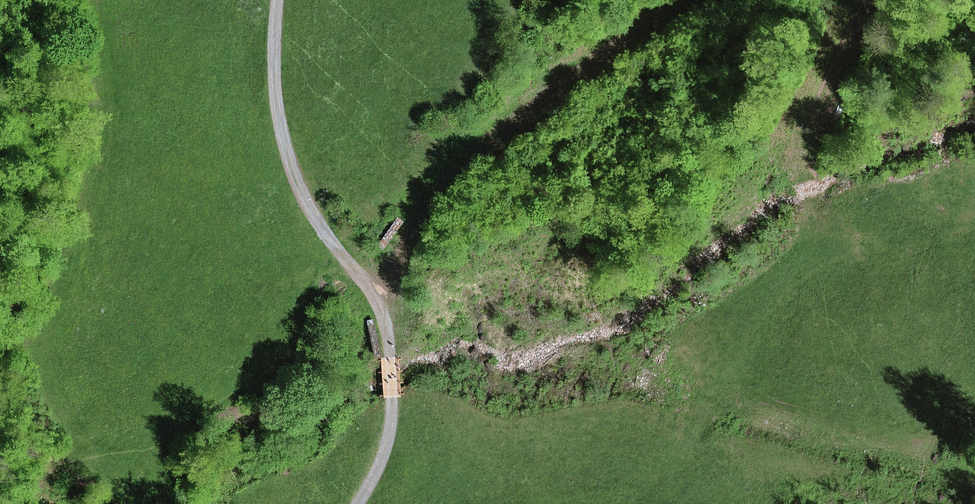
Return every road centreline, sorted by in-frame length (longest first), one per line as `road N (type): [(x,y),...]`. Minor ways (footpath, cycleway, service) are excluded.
road 1 (track): [(280,0),(280,93),(298,175),(384,319),(390,433),(358,503)]
road 2 (track): [(376,301),(415,220),(484,135),(680,0)]
road 3 (track): [(870,0),(778,164)]

